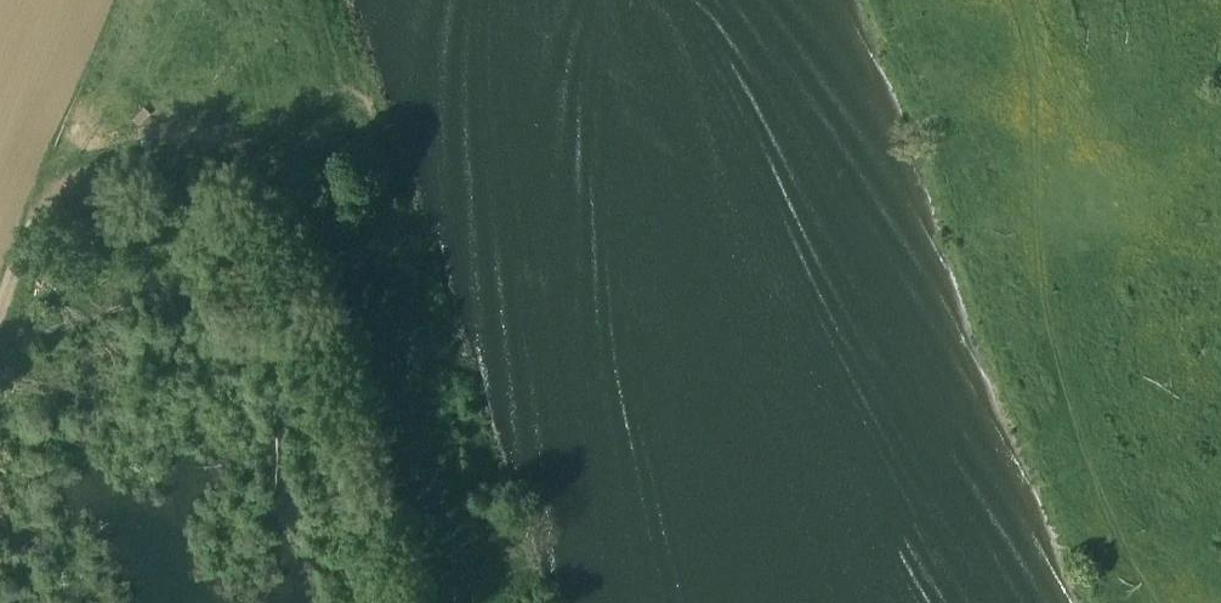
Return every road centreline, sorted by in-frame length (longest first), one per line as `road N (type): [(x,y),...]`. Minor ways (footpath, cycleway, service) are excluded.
road 1 (track): [(0,326),(38,225),(84,174),(126,155),(166,152),(238,165),(297,218),(421,602)]

